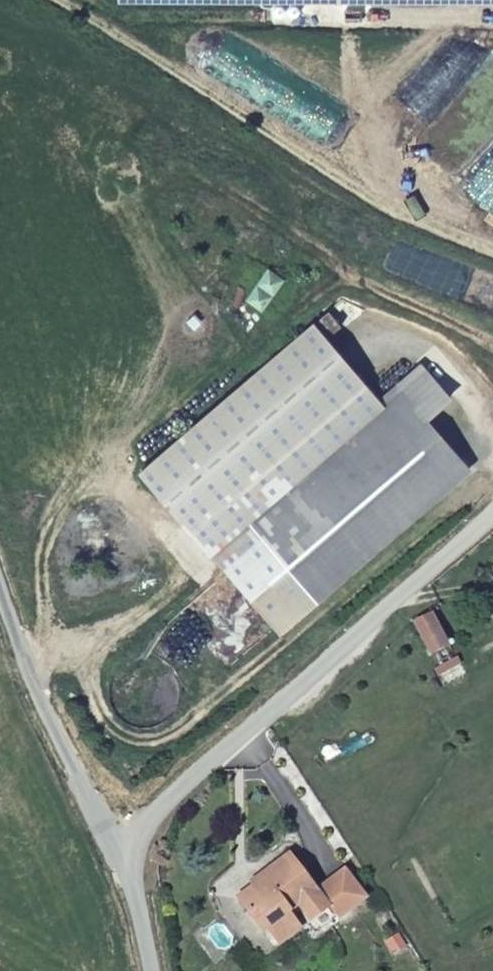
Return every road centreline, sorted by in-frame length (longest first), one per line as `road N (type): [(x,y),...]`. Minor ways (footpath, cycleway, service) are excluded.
road 1 (track): [(492,253),(304,159),(47,0)]
road 2 (unclassified): [(492,522),(162,806),(127,861)]
road 3 (unclassified): [(127,861),(31,670),(0,577)]

